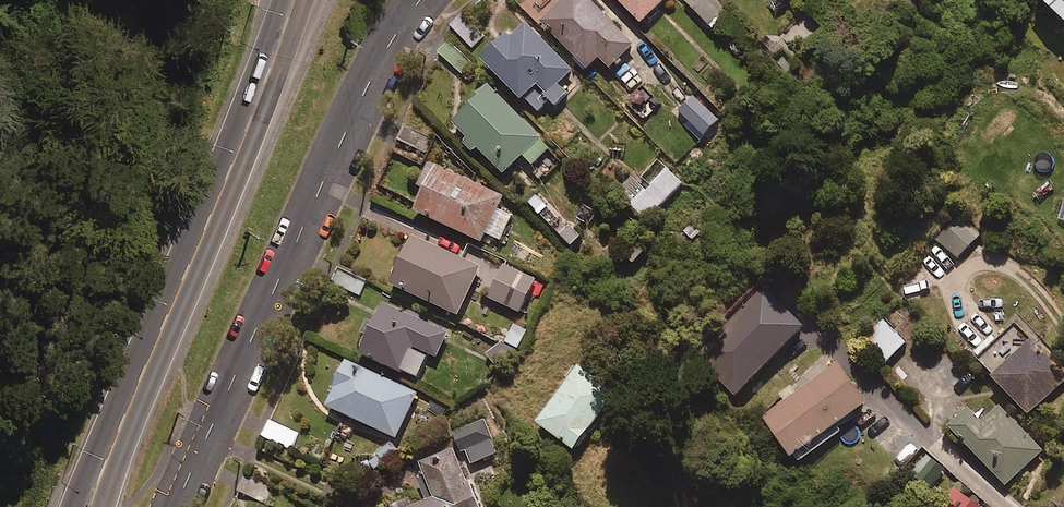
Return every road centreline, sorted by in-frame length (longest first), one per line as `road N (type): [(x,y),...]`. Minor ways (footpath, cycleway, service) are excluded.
road 1 (tertiary): [(420,0),(355,113),(175,506)]
road 2 (trunk): [(89,506),(293,0)]

